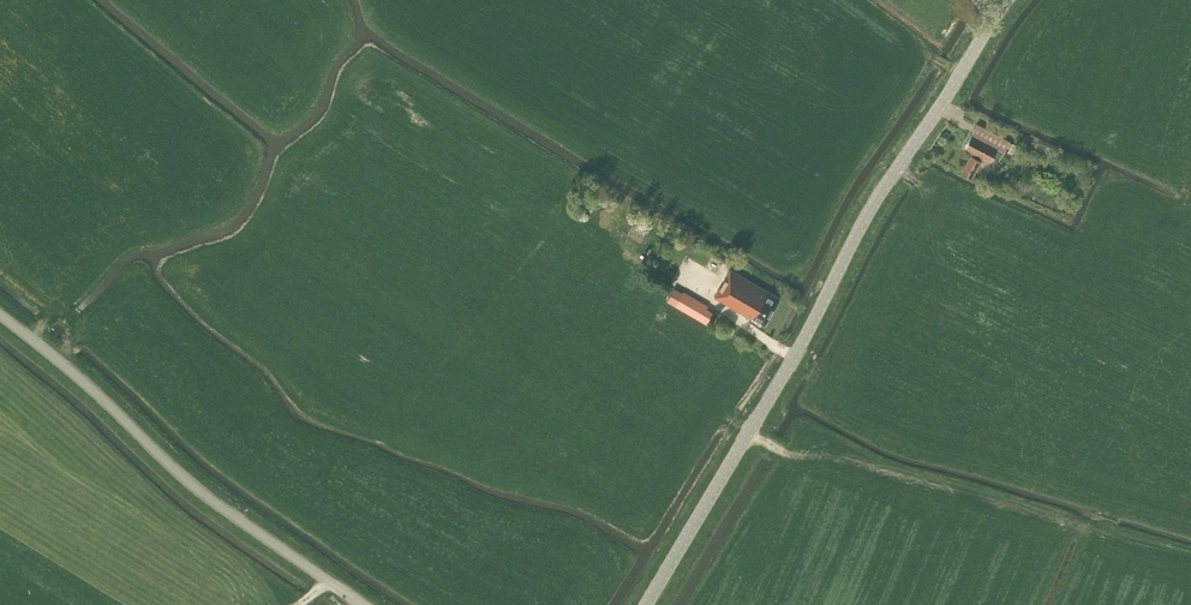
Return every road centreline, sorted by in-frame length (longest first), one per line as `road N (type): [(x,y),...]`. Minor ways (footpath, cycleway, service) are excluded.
road 1 (tertiary): [(646,604),(882,191),(1007,0)]
road 2 (unclassified): [(364,604),(203,494),(0,315)]

